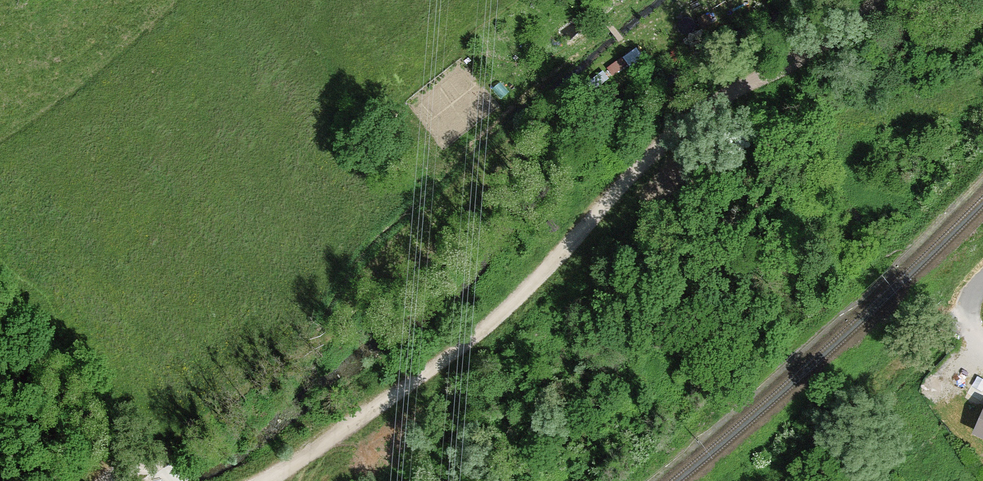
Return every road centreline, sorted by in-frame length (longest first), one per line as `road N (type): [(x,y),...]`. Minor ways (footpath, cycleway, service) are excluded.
road 1 (track): [(257,480),(485,332),(706,107),(874,0)]
road 2 (track): [(959,306),(768,480)]

